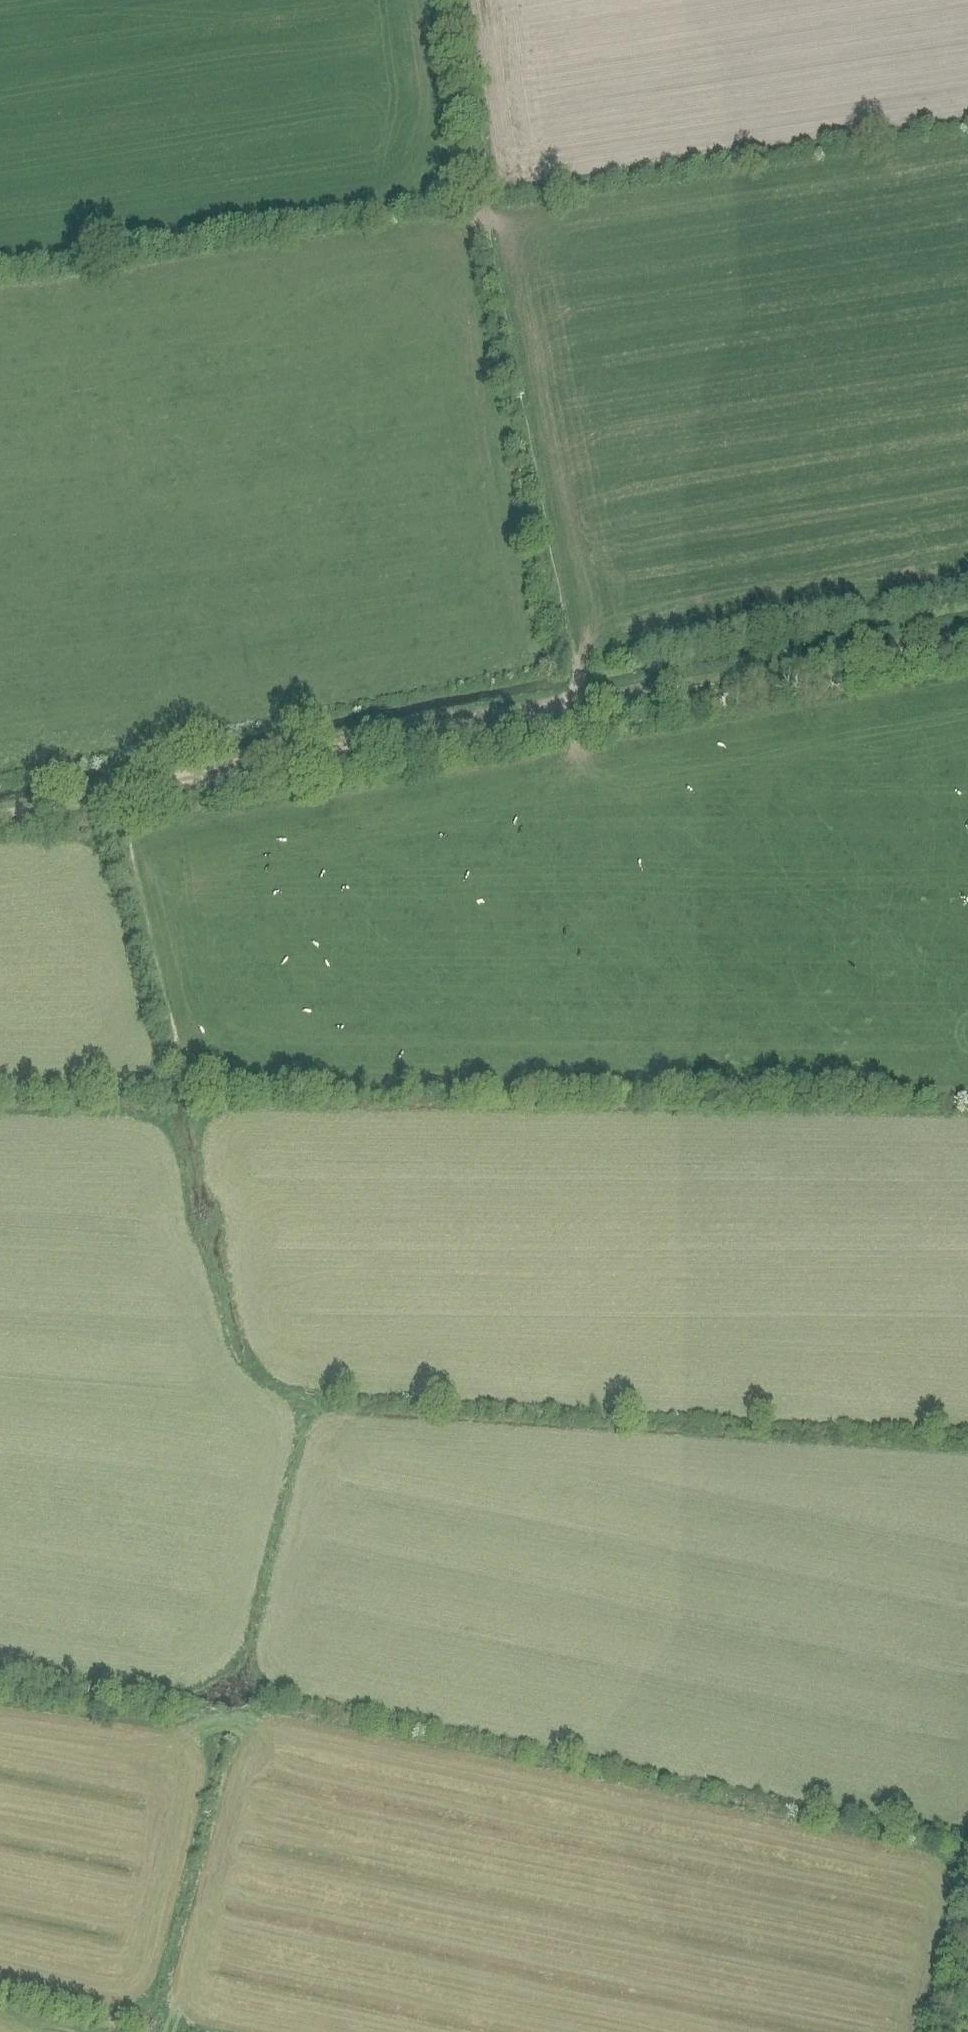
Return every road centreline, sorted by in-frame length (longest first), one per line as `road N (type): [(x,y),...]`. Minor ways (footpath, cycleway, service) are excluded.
road 1 (track): [(0,809),(225,779),(479,720),(967,633)]

